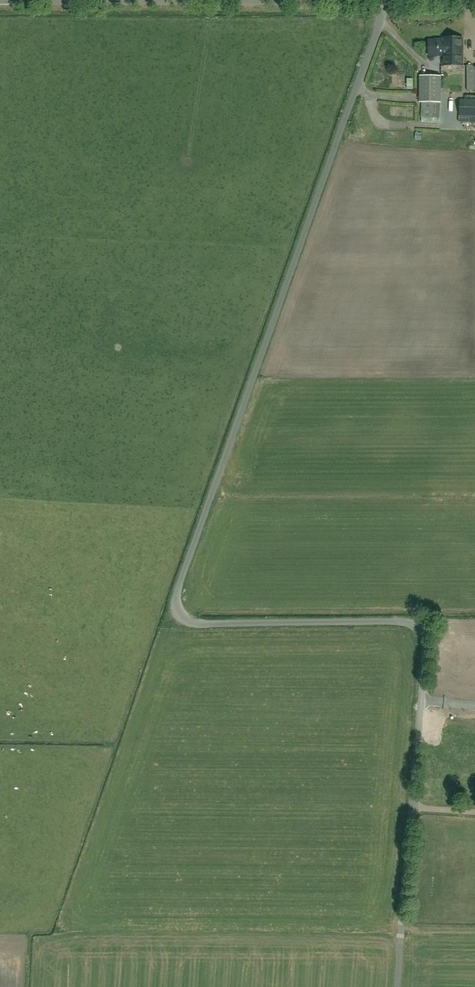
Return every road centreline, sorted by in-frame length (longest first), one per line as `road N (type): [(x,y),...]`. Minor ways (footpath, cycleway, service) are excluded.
road 1 (unclassified): [(399,986),(425,636),(403,622),(194,623),(176,601),(384,0)]
road 2 (unclassified): [(384,0),(0,0)]

